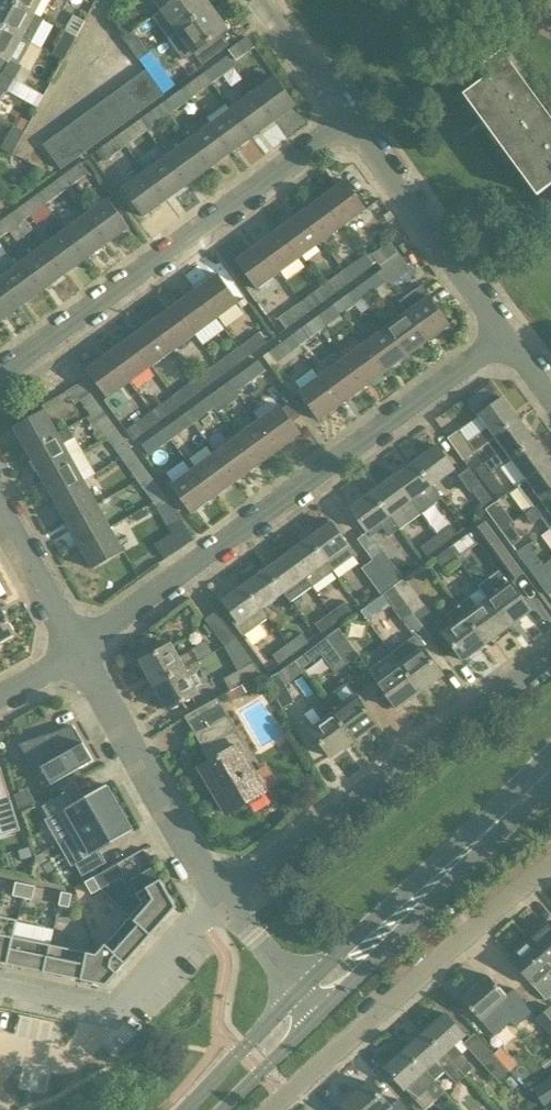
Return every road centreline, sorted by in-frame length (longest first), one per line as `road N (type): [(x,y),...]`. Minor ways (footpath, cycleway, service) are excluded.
road 1 (residential): [(78,650),(503,340)]
road 2 (residential): [(0,379),(348,118)]
road 3 (residential): [(220,896),(550,654)]
road 4 (residential): [(269,1109),(550,862)]
road 5 (residential): [(220,896),(78,650)]
road 6 (tertiary): [(319,1014),(512,807)]
road 7 (tertiary): [(512,807),(300,989)]
road 8 (residential): [(0,987),(114,1011),(220,896)]
road 9 (residential): [(503,340),(348,118)]
road 10 (tertiary): [(300,989),(180,1109)]
road 11 (residential): [(78,650),(0,506)]
road 12 (residential): [(348,118),(267,0)]
road 13 (tertiary): [(222,1109),(319,1014)]
road 14 (residential): [(300,989),(220,896)]

